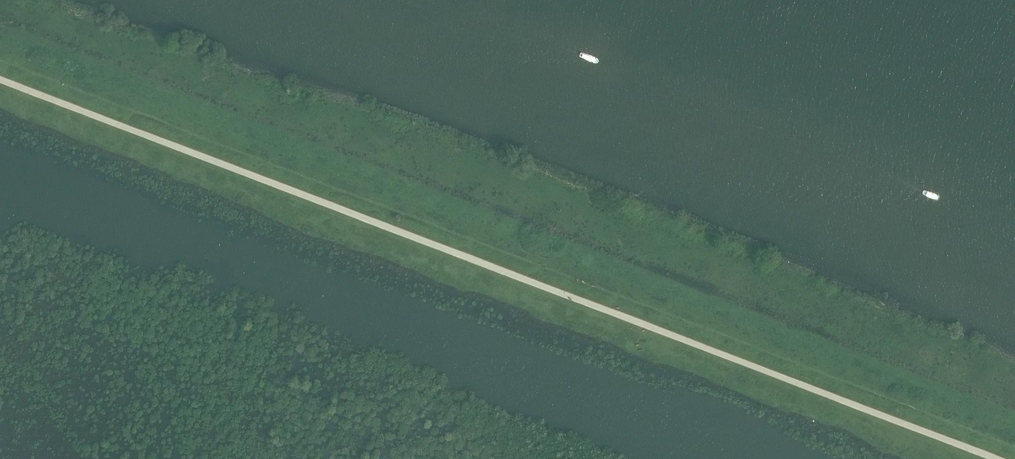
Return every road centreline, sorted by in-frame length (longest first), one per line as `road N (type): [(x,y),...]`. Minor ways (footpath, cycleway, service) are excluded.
road 1 (track): [(999,458),(0,78)]

